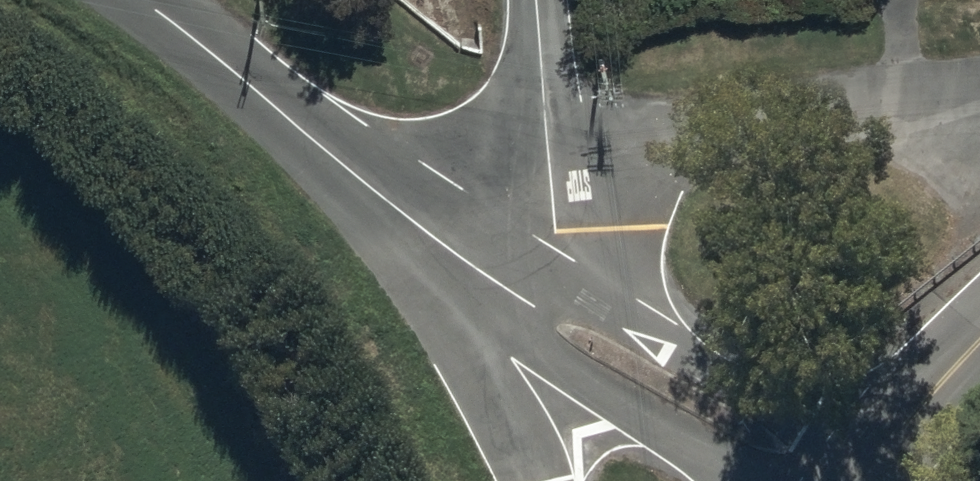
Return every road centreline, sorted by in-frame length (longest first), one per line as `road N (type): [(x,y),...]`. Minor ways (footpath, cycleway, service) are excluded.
road 1 (residential): [(548,147),(979,98)]
road 2 (unclassified): [(131,0),(431,240)]
road 3 (unclassified): [(570,332),(789,480)]
road 4 (unclassified): [(523,480),(431,240)]
road 5 (unclassified): [(548,147),(570,332)]
road 6 (unclassified): [(869,480),(929,398),(979,347)]
road 7 (unclassified): [(431,240),(570,332)]
road 8 (unclassified): [(535,0),(548,147)]

